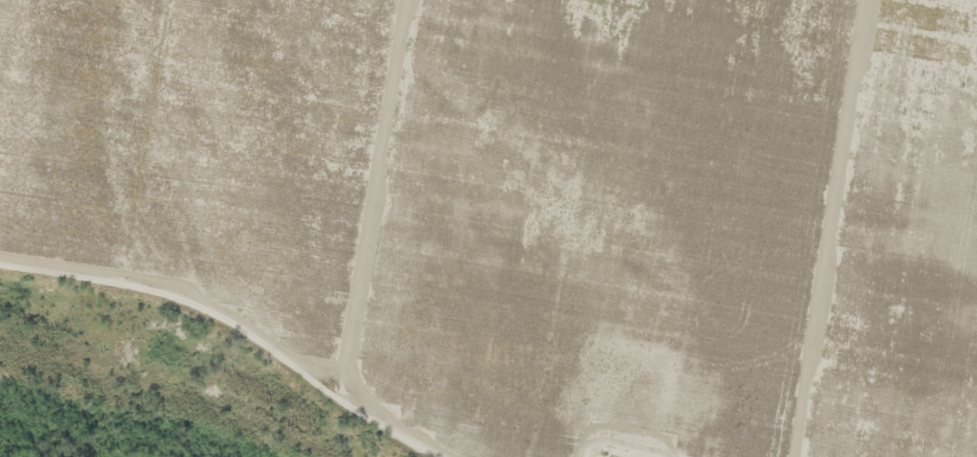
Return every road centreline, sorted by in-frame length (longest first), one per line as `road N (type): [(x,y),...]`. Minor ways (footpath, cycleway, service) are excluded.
road 1 (track): [(434,456),(235,326),(148,288),(0,263)]
road 2 (track): [(870,0),(797,456)]
road 3 (track): [(400,0),(340,348),(323,387)]

